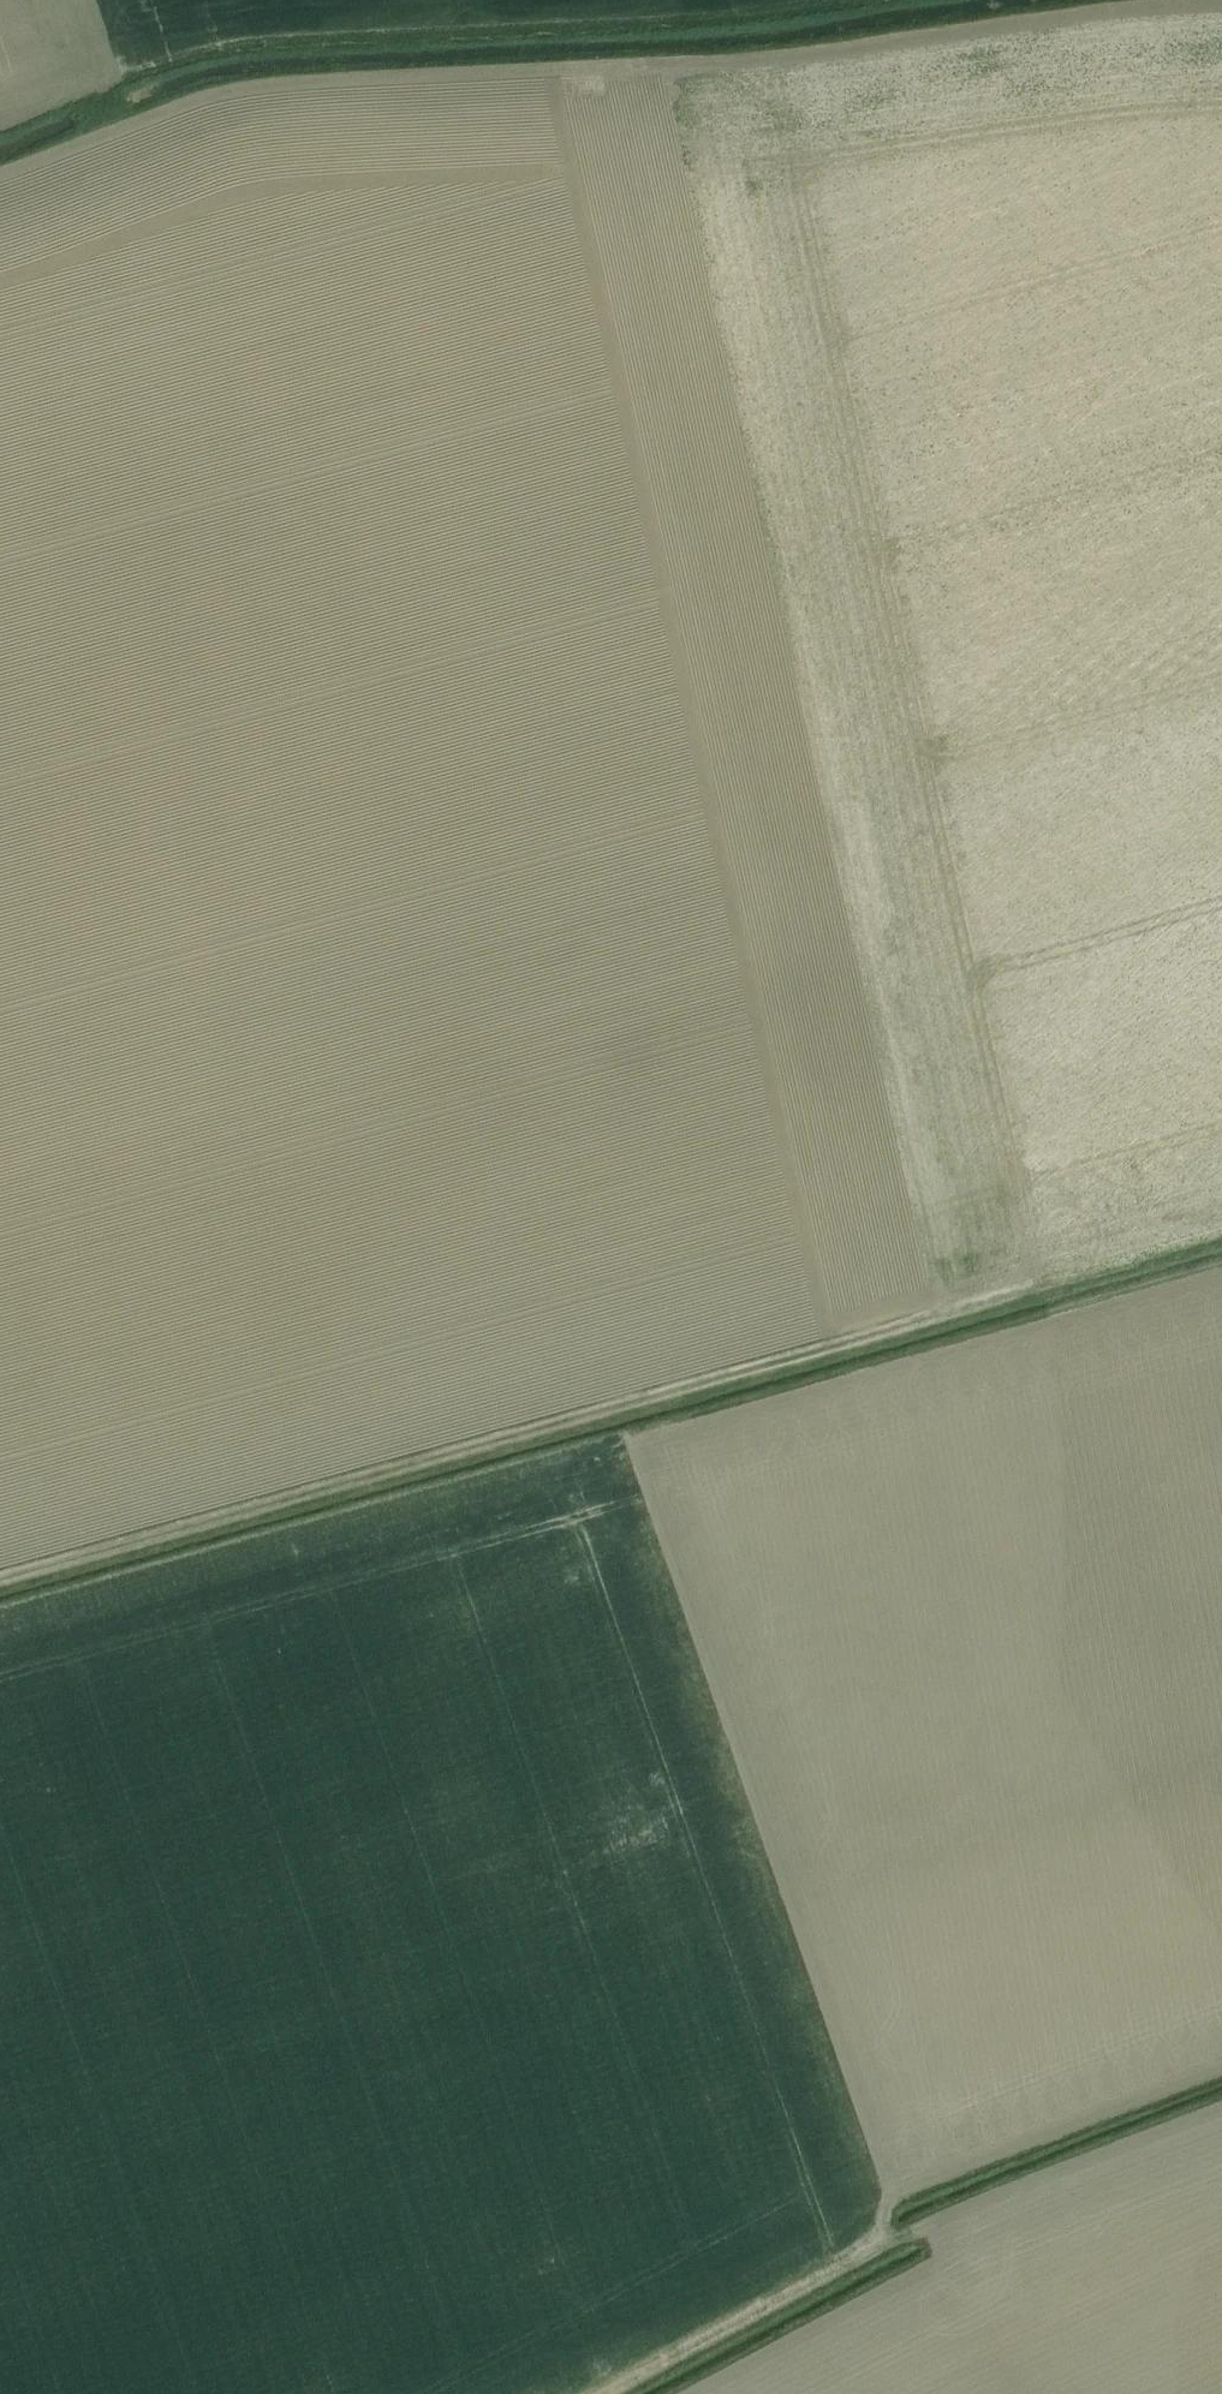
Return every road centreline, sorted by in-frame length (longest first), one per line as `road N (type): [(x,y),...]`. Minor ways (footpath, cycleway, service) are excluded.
road 1 (track): [(0,1581),(1221,1236)]
road 2 (track): [(607,2393),(888,2242)]

